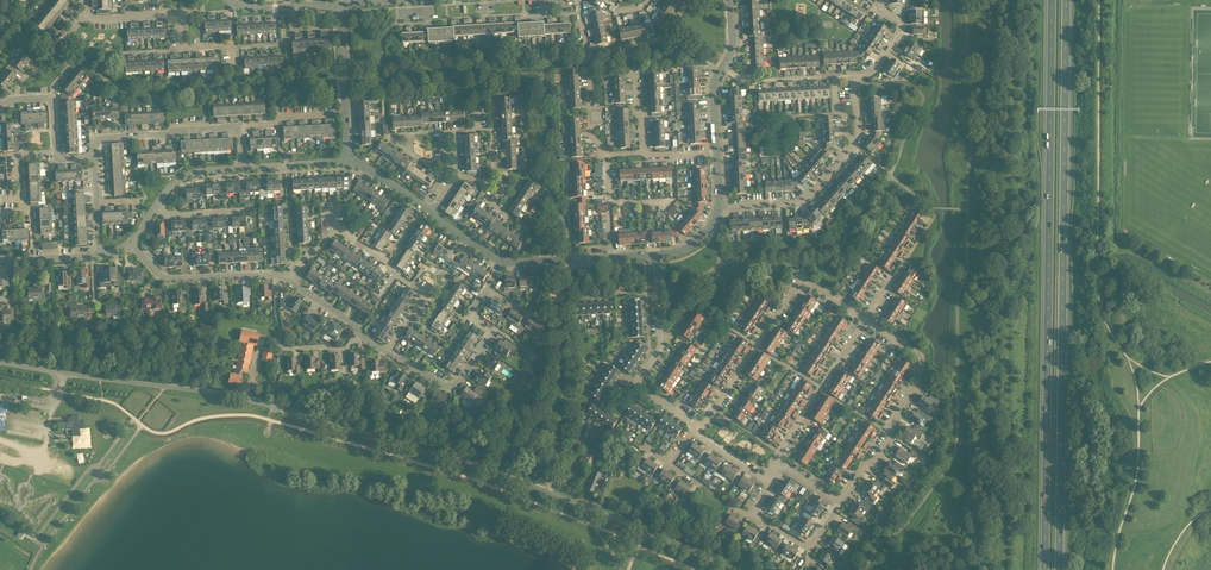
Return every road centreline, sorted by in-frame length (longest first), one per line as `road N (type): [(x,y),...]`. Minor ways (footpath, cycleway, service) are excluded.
road 1 (unclassified): [(644,530),(490,470),(246,399),(0,362)]
road 2 (motorway): [(1057,569),(1065,0)]
road 3 (motorway): [(1051,0),(1045,569)]
road 4 (residential): [(700,431),(803,280),(865,321)]
road 5 (residential): [(838,503),(876,460),(919,381),(916,354),(865,321)]
road 6 (residential): [(334,228),(422,291),(388,354)]
road 7 (residential): [(94,157),(98,138),(241,127)]
road 8 (residential): [(718,207),(793,203),(855,144)]
road 9 (residential): [(274,274),(282,349),(347,349),(361,335)]
road 10 (residential): [(131,241),(164,277),(274,274)]
road 11 (residential): [(347,162),(340,4)]
road 12 (residential): [(388,354),(453,385),(487,327)]
road 13 (residential): [(637,384),(660,344),(656,256)]

